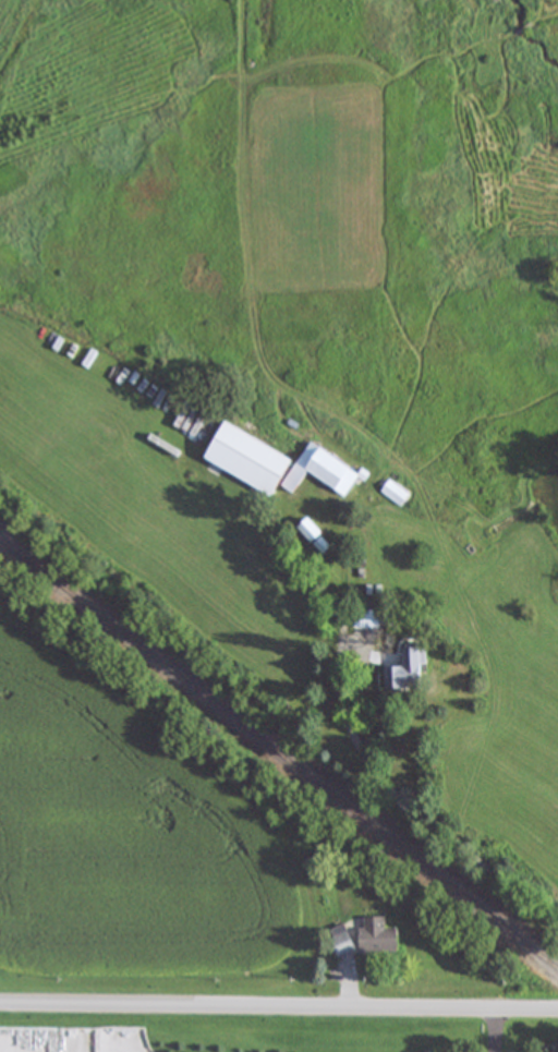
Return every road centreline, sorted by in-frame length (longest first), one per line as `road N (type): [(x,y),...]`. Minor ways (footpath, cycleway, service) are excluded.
road 1 (residential): [(557,1010),(0,1004)]

